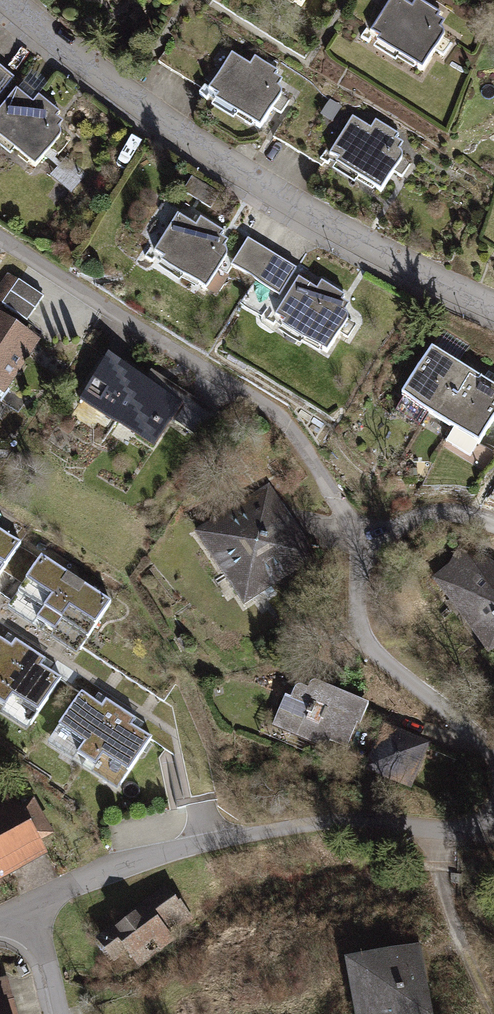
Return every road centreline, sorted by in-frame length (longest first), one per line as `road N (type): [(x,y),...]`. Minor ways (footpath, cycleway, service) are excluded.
road 1 (residential): [(493,757),(360,632),(353,527),(282,416),(0,235)]
road 2 (residential): [(11,0),(121,89),(260,185),(493,305)]
road 3 (residential): [(22,909),(113,868),(181,849),(335,820),(458,830),(493,809)]
road 4 (track): [(431,829),(445,903),(493,1012)]
road 5 (track): [(360,549),(430,513),(493,524)]

